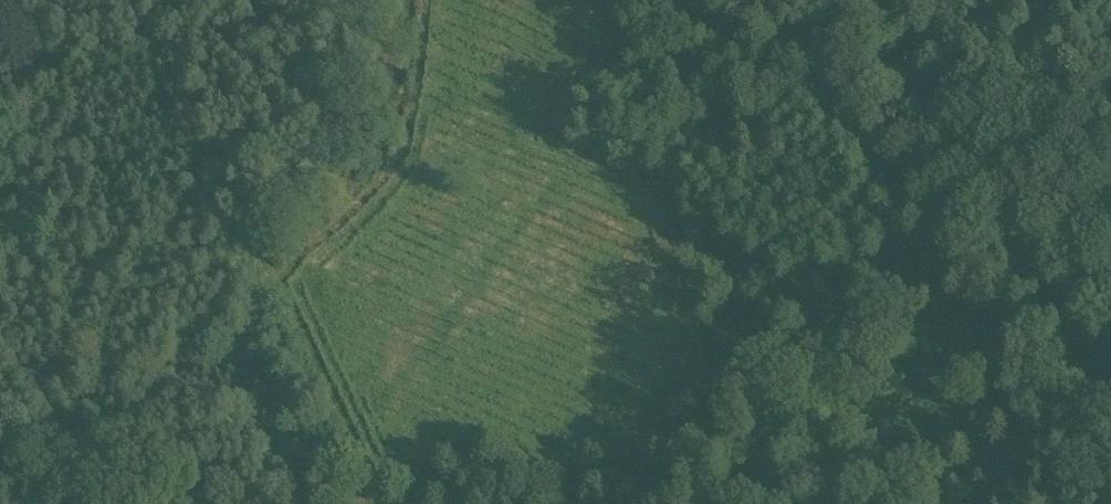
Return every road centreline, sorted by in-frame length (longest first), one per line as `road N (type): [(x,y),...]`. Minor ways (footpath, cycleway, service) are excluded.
road 1 (track): [(1110,213),(835,447),(694,503)]

